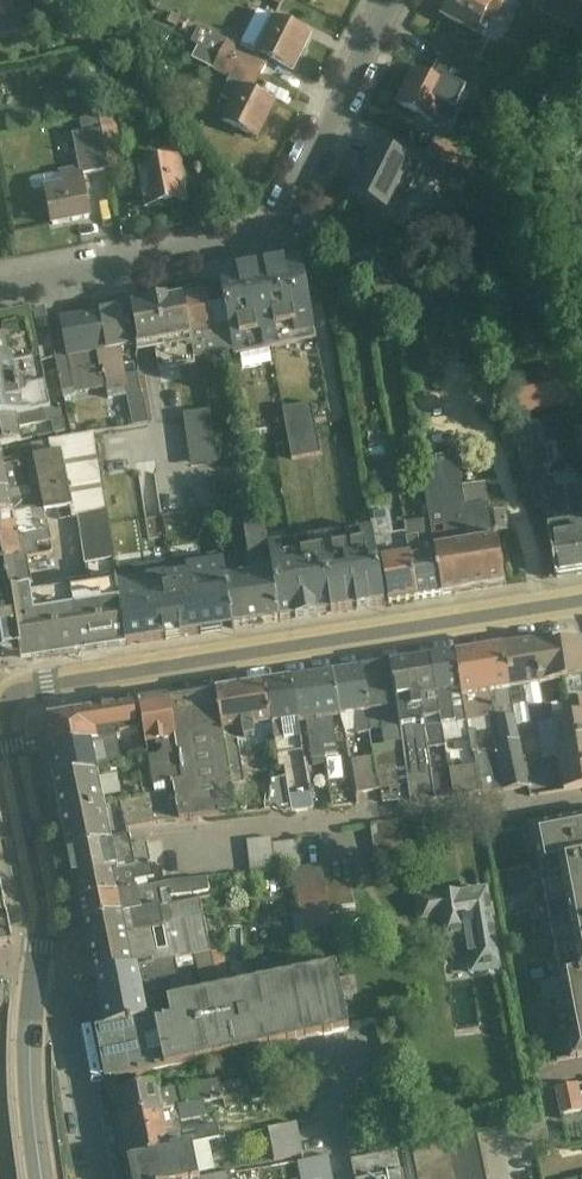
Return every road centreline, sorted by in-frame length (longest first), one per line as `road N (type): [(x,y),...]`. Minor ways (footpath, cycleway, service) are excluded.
road 1 (secondary): [(9,707),(49,689),(581,607)]
road 2 (residential): [(390,0),(284,229),(0,291)]
road 3 (secondary): [(38,983),(43,906),(9,707)]
road 4 (residential): [(38,983),(74,1024),(104,1178)]
road 5 (secondary): [(38,983),(32,1081),(43,1178)]

